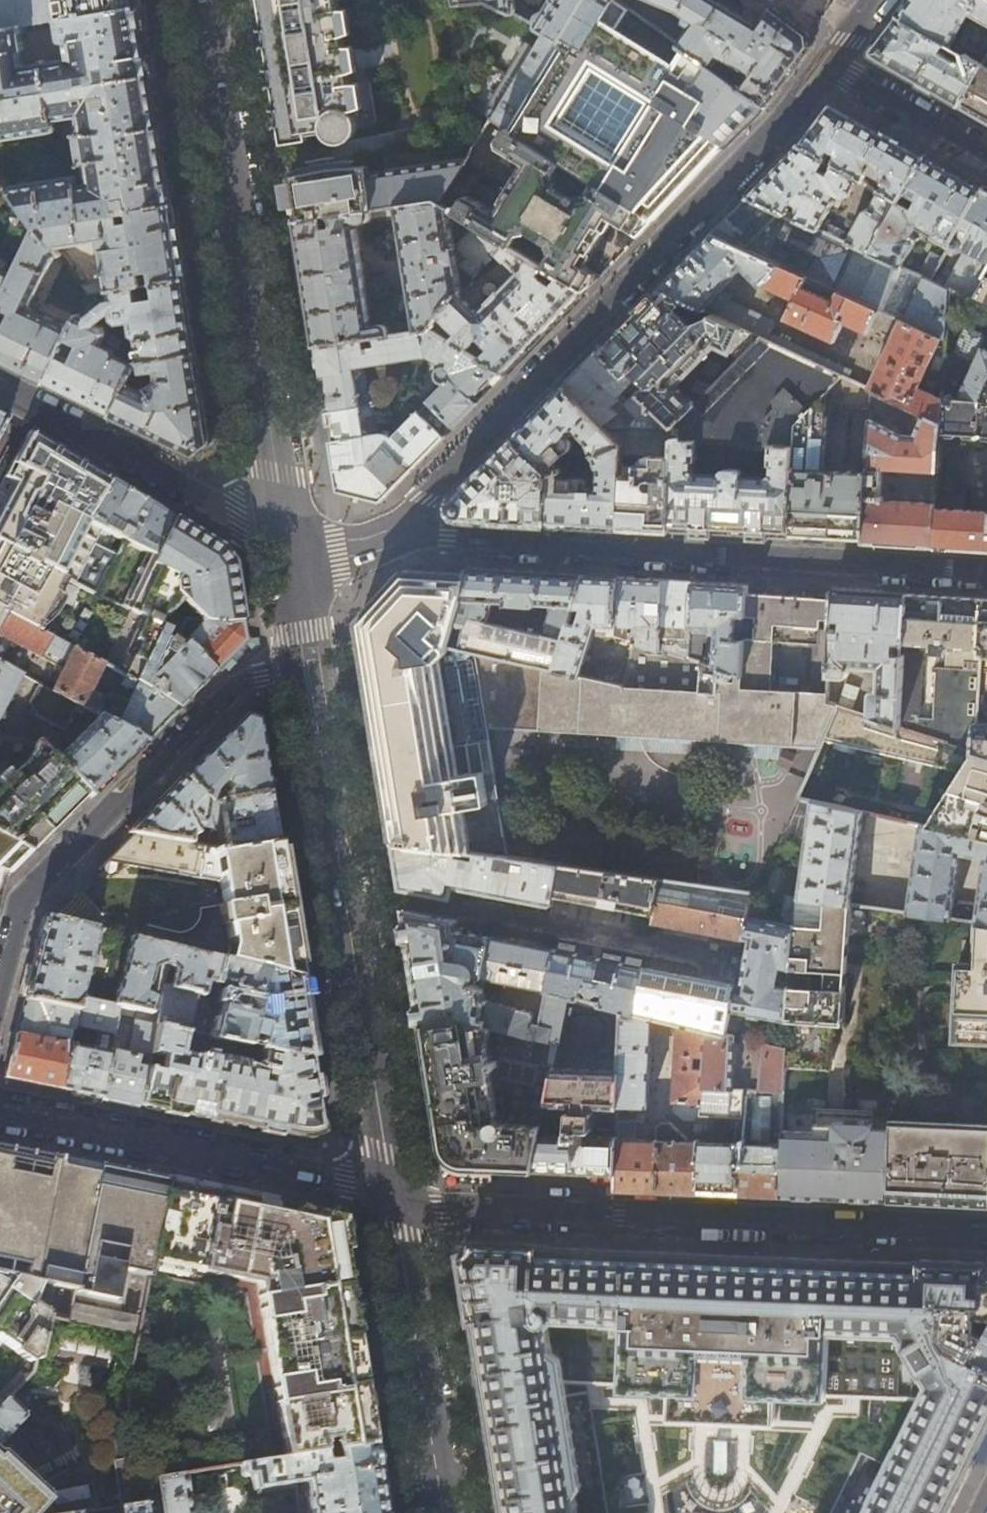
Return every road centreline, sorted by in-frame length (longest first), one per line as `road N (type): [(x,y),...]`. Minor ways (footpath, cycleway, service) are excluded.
road 1 (residential): [(829,66),(787,122),(381,537)]
road 2 (residential): [(986,571),(381,537)]
road 3 (residential): [(388,1192),(428,1208),(986,1231)]
road 4 (tertiary): [(388,1192),(303,660)]
road 5 (tertiary): [(283,531),(201,0)]
road 6 (residential): [(303,660),(241,685),(23,901),(0,988)]
road 7 (residential): [(0,1106),(388,1192)]
road 8 (tertiary): [(442,1512),(388,1192)]
road 9 (residential): [(283,531),(0,393)]
road 10 (residential): [(986,155),(829,66)]
road 11 (tertiary): [(303,660),(283,531)]

